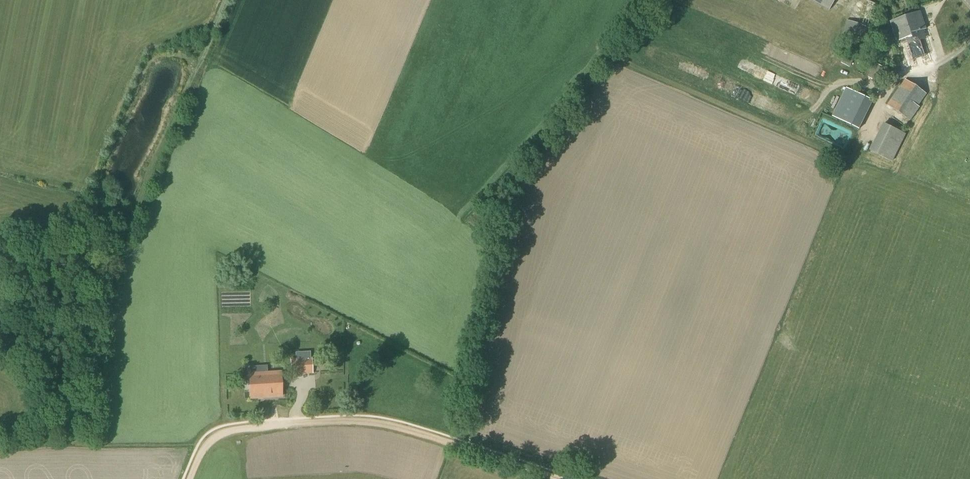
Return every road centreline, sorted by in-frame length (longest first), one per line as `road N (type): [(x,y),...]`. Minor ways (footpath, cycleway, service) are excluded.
road 1 (track): [(564,478),(385,423),(275,423)]

